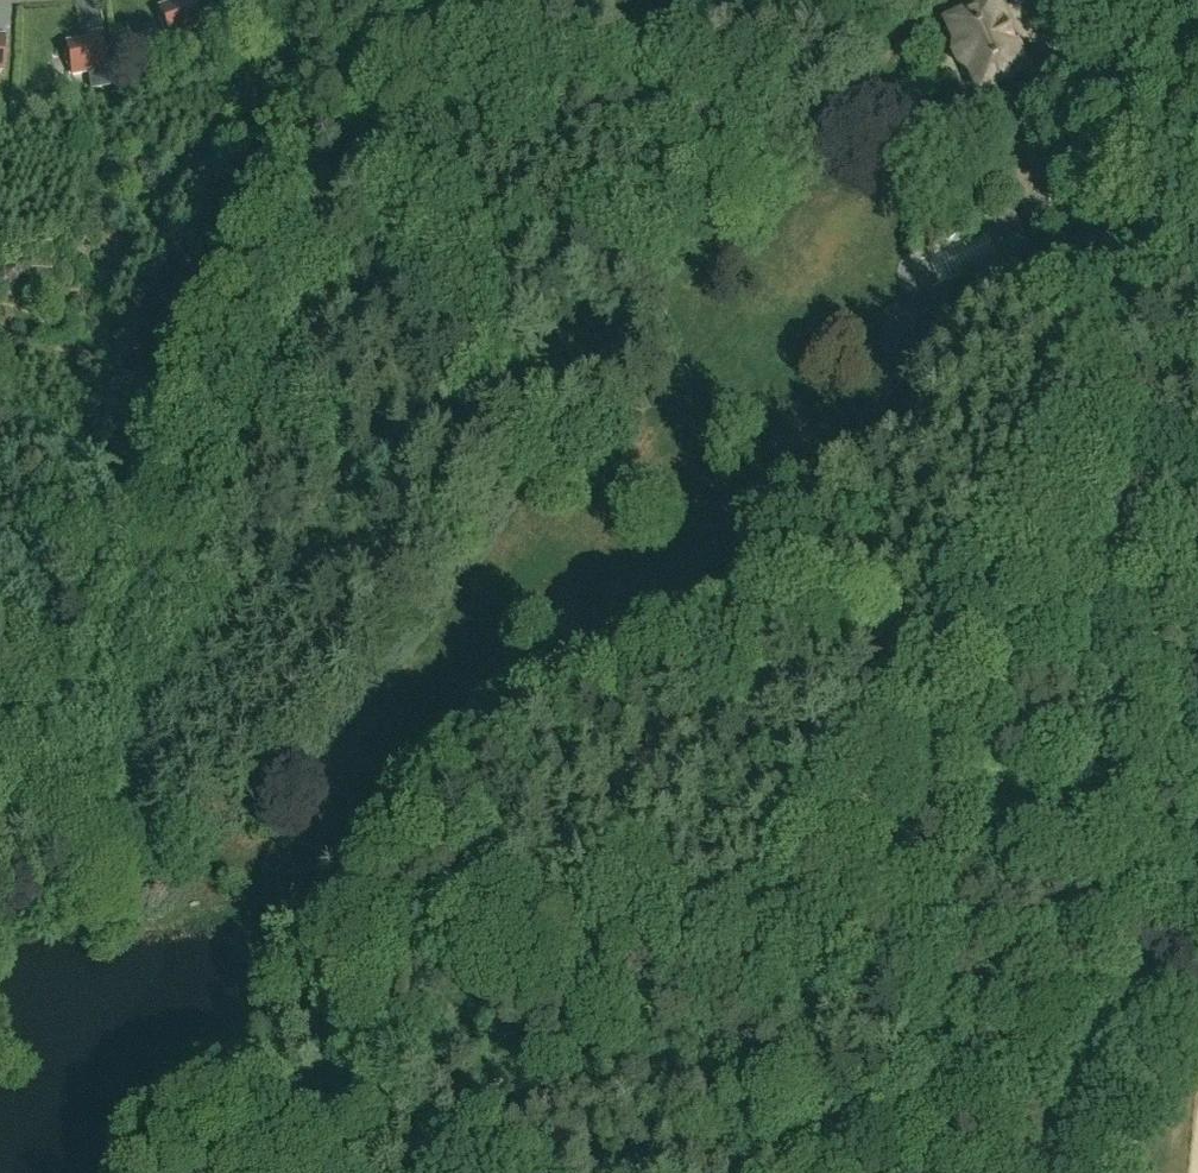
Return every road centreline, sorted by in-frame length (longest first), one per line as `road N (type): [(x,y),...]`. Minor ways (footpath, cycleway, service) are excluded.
road 1 (track): [(1197,913),(1068,1172)]

